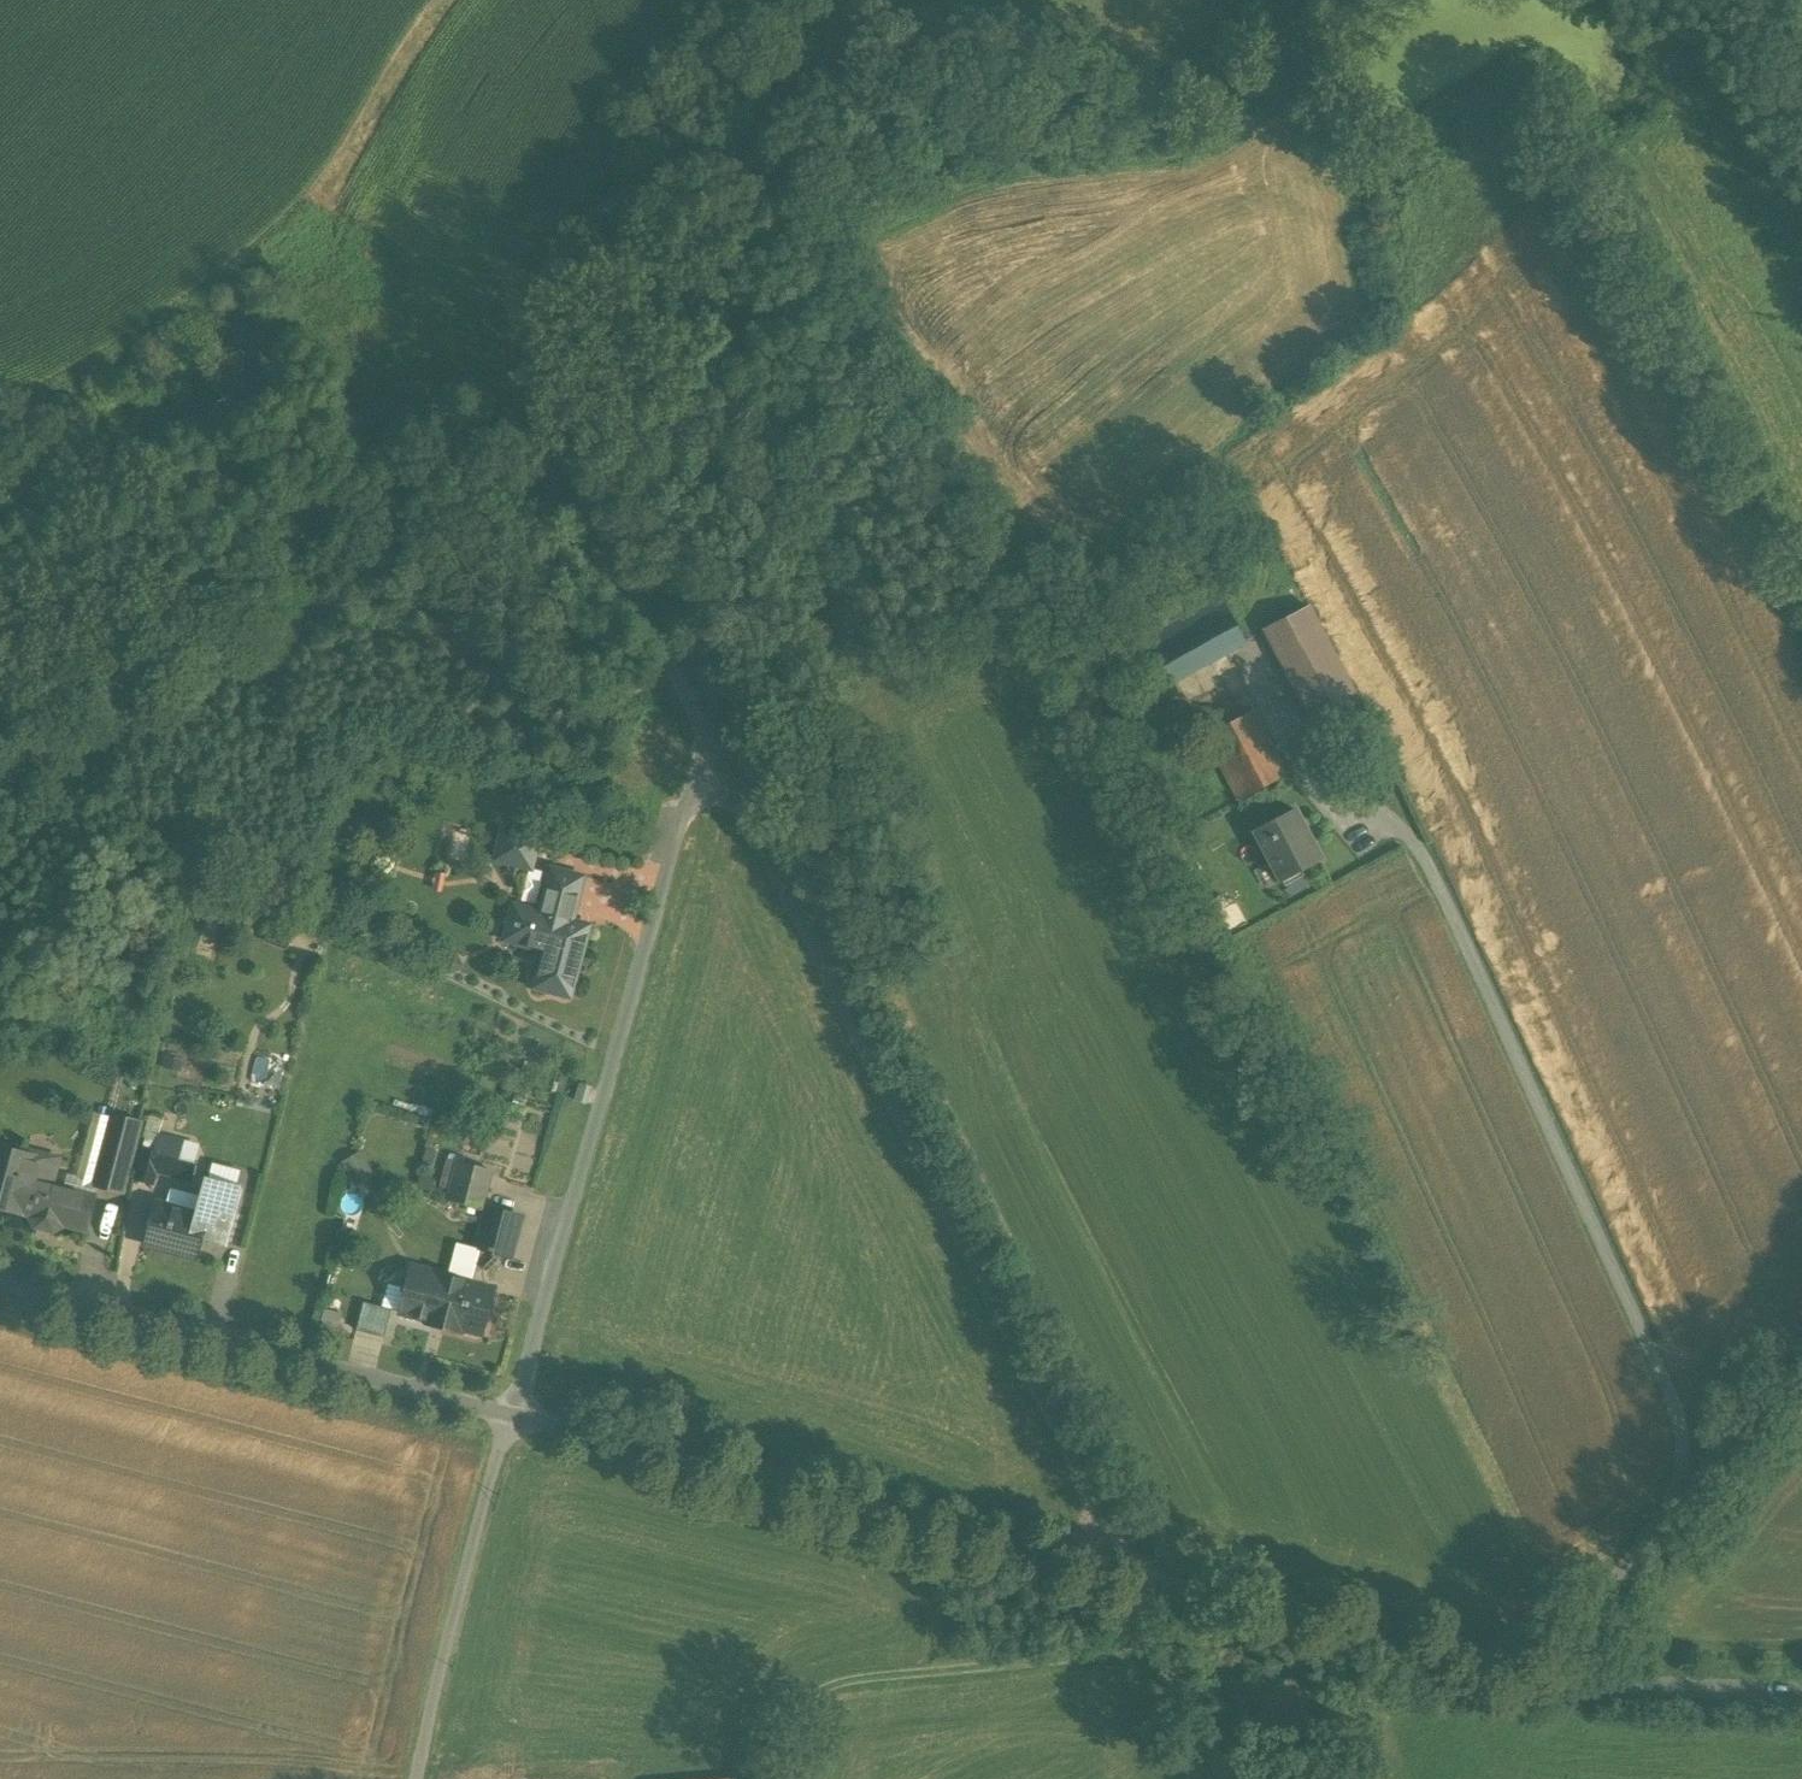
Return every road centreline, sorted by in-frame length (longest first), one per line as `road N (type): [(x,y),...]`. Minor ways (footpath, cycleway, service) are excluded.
road 1 (unclassified): [(715,748),(554,424),(535,340),(540,301),(550,262),(573,229),(782,98),(826,54),(849,0)]
road 2 (unclassified): [(1125,1572),(715,748)]
road 3 (unclassified): [(515,1420),(693,788),(715,748)]
road 4 (unclassified): [(1125,1572),(1501,1669),(1628,1688),(1801,1698)]
road 5 (unclassified): [(515,1420),(1125,1572)]
road 6 (unclassified): [(0,1283),(515,1420)]
road 7 (track): [(1151,1624),(1136,1641),(1086,1659),(829,1688),(792,1712),(770,1778)]
road 8 (track): [(1125,1572),(1229,1778)]

